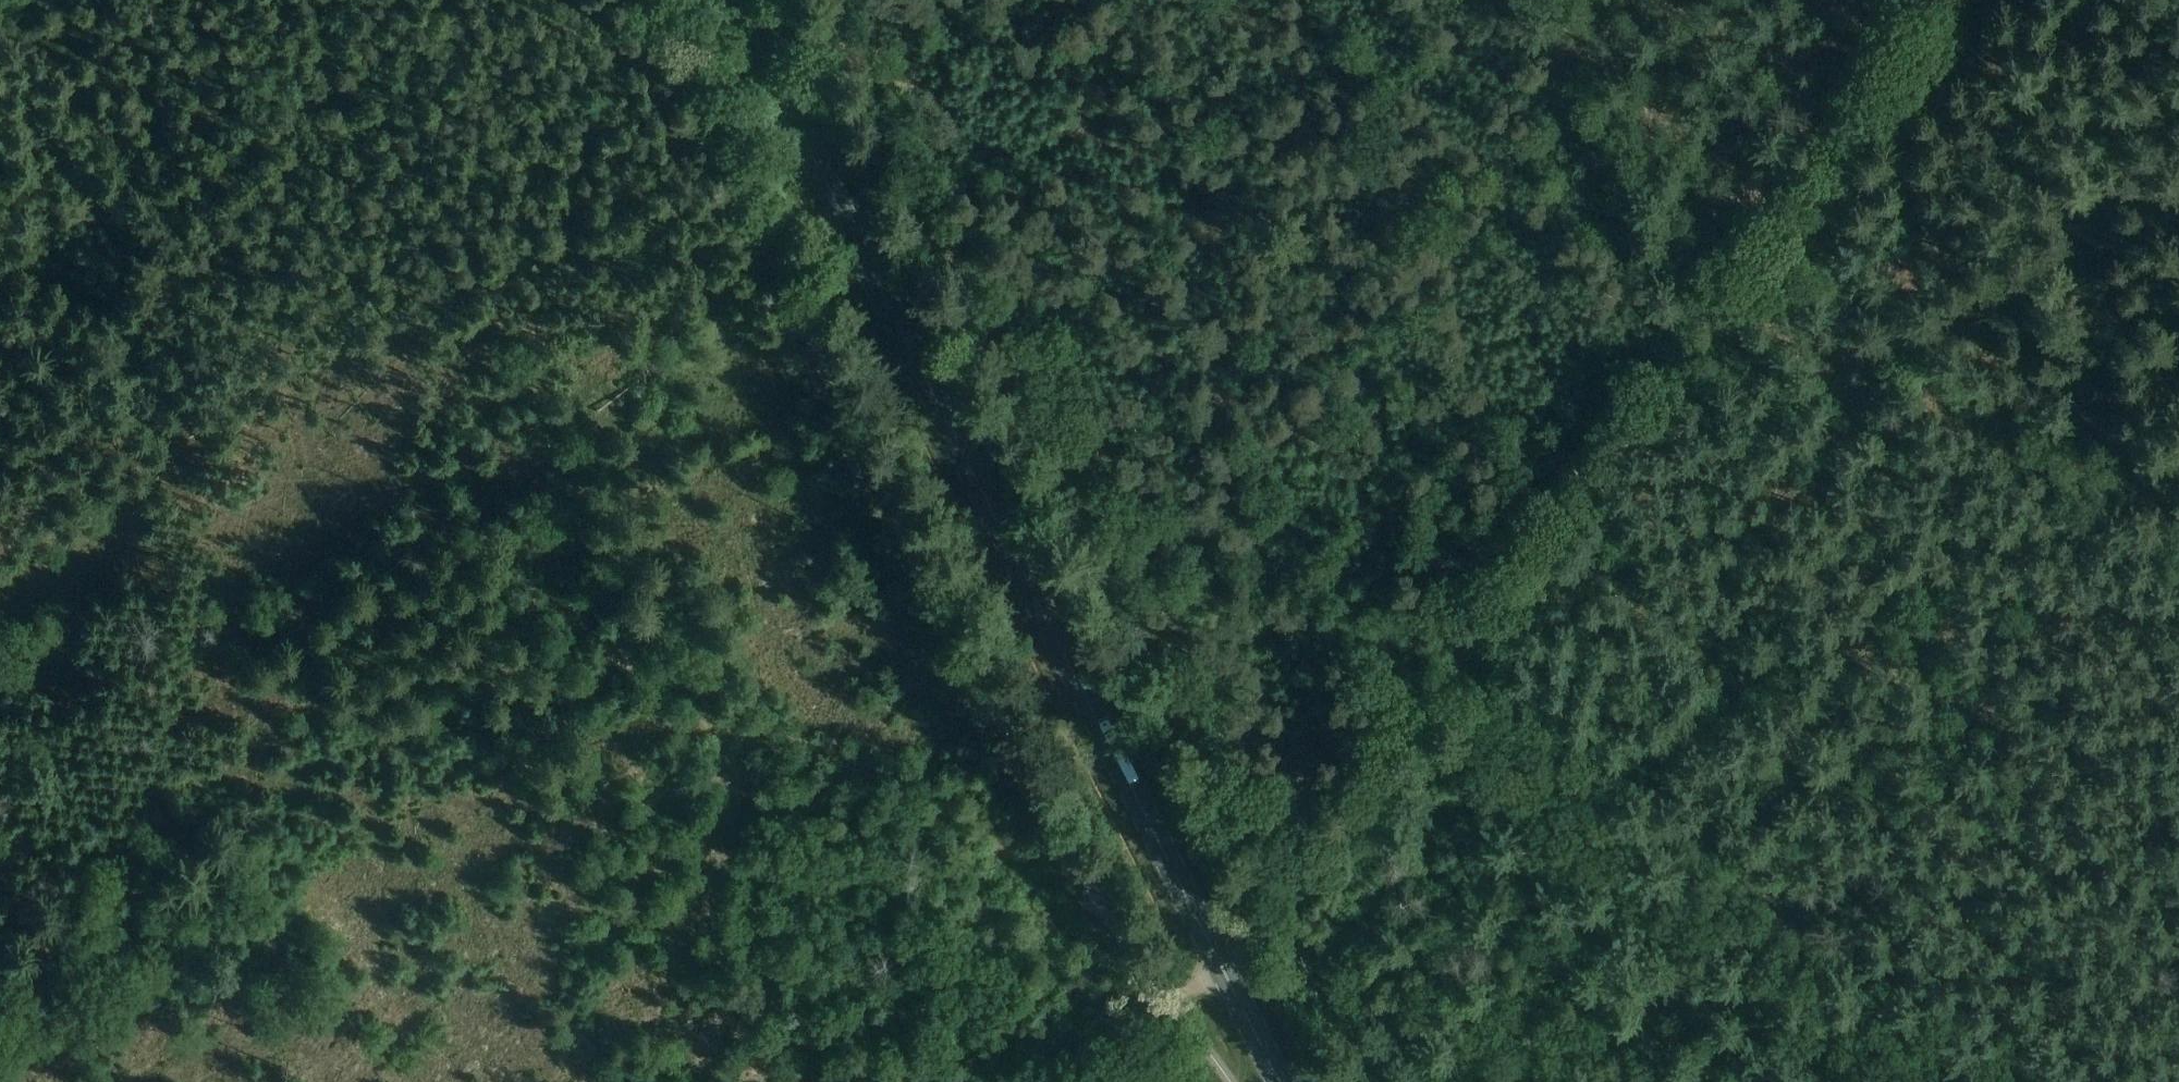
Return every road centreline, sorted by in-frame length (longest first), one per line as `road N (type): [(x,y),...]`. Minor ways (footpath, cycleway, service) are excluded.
road 1 (primary): [(1280,1081),(733,0)]
road 2 (track): [(1279,910),(818,0)]
road 3 (track): [(1960,0),(1408,732)]
road 4 (track): [(1879,1081),(1408,732),(1279,910)]
road 5 (track): [(1279,910),(1224,971),(1041,1081)]

